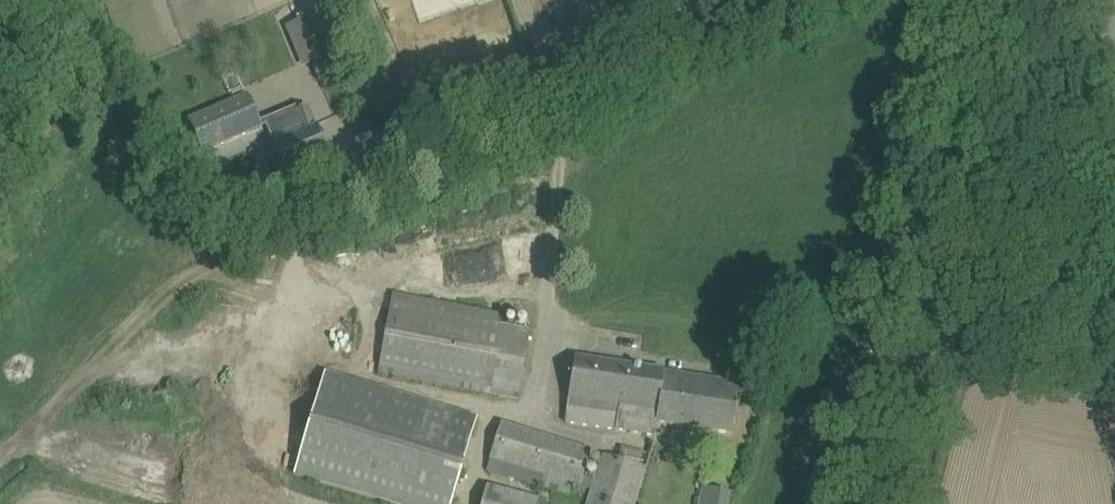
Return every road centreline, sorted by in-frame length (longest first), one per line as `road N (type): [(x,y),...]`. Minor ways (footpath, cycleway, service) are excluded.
road 1 (unclassified): [(233,256),(793,0)]
road 2 (track): [(877,503),(999,0)]
road 3 (track): [(0,468),(144,316),(233,256)]

